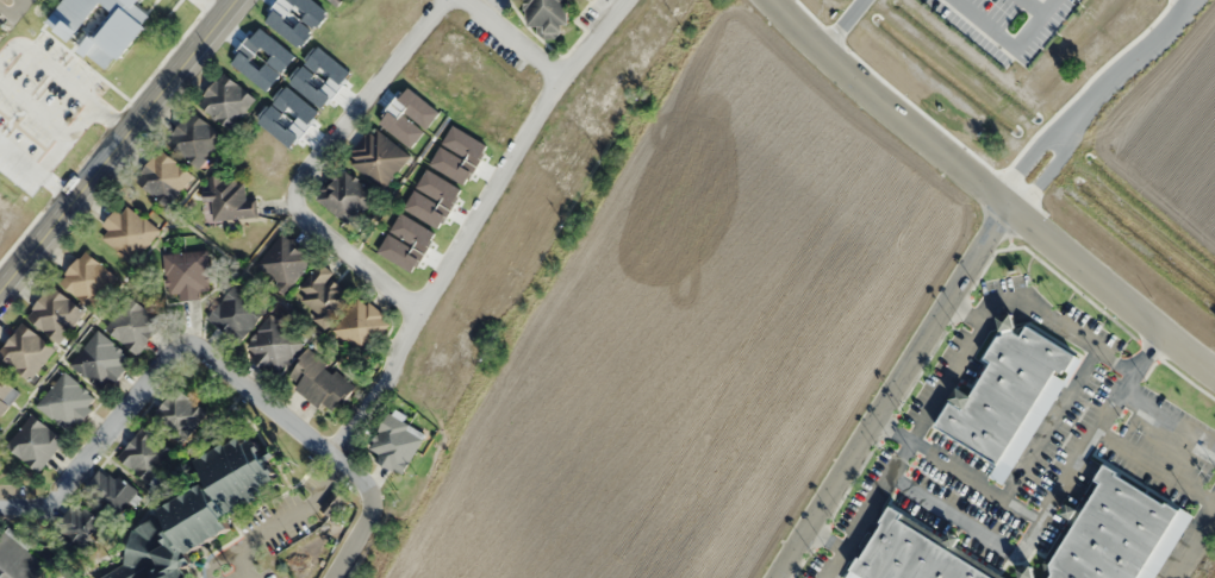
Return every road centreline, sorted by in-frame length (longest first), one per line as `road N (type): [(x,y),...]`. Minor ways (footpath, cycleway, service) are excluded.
road 1 (residential): [(776,0),(1214,370)]
road 2 (residential): [(330,453),(379,388),(542,105),(624,0)]
road 3 (residential): [(772,577),(1007,201)]
road 4 (residential): [(446,0),(306,174),(297,196),(316,228),(419,312)]
road 5 (tertiary): [(237,0),(0,297)]
road 6 (residential): [(194,343),(177,346),(61,491),(40,503),(0,505)]
road 7 (residential): [(330,453),(194,343)]
road 8 (residential): [(330,453),(366,483),(374,502),(335,577)]
road 9 (residential): [(468,0),(562,77)]

